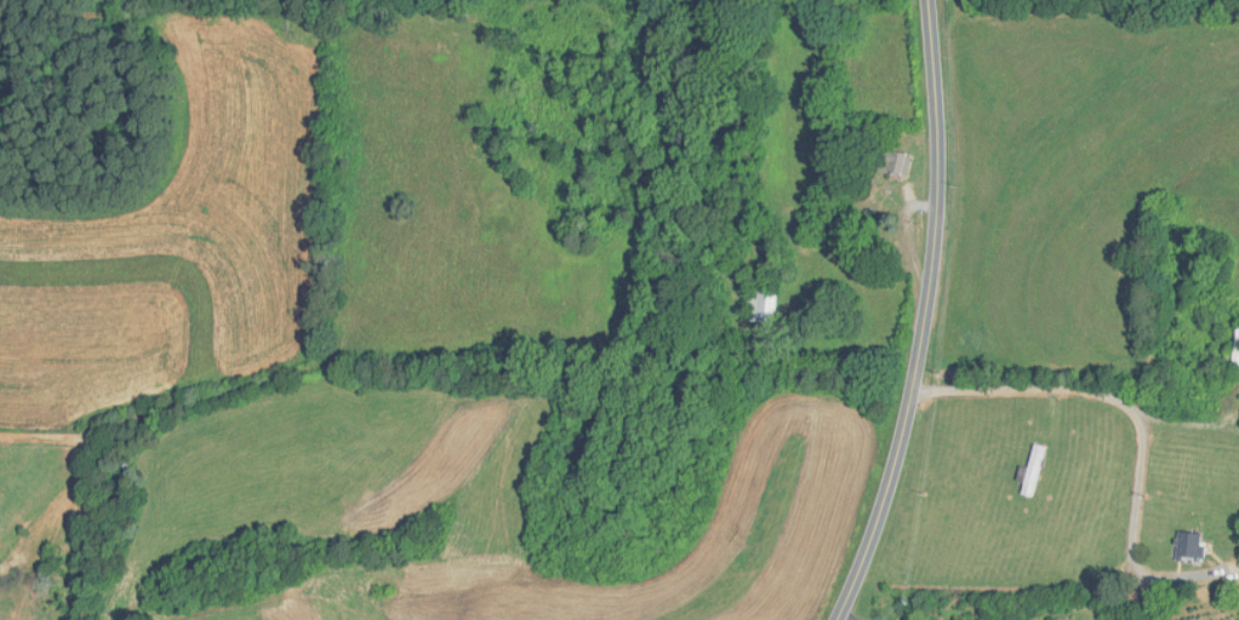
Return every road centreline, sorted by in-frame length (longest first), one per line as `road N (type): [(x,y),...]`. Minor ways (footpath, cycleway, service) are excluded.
road 1 (residential): [(838,619),(889,490),(926,315),(938,160),(928,0)]

